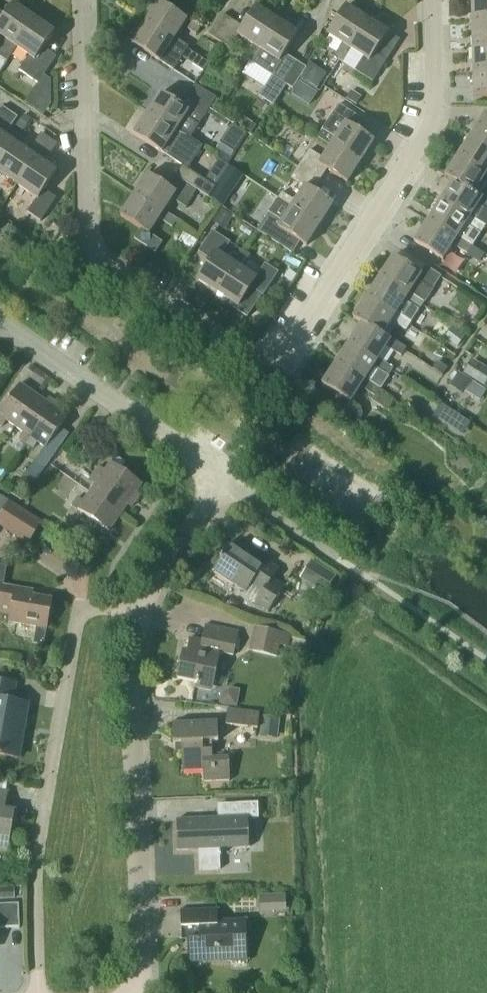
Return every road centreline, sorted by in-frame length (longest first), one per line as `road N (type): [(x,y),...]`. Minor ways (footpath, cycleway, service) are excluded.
road 1 (residential): [(277,379),(104,265),(93,249),(82,0)]
road 2 (residential): [(38,992),(37,861),(76,620),(97,608),(143,612)]
road 3 (residential): [(277,379),(429,130),(436,109),(434,0)]
road 4 (residential): [(142,992),(131,663),(143,612)]
road 5 (residential): [(217,479),(0,324)]
road 6 (residential): [(143,612),(217,479)]

